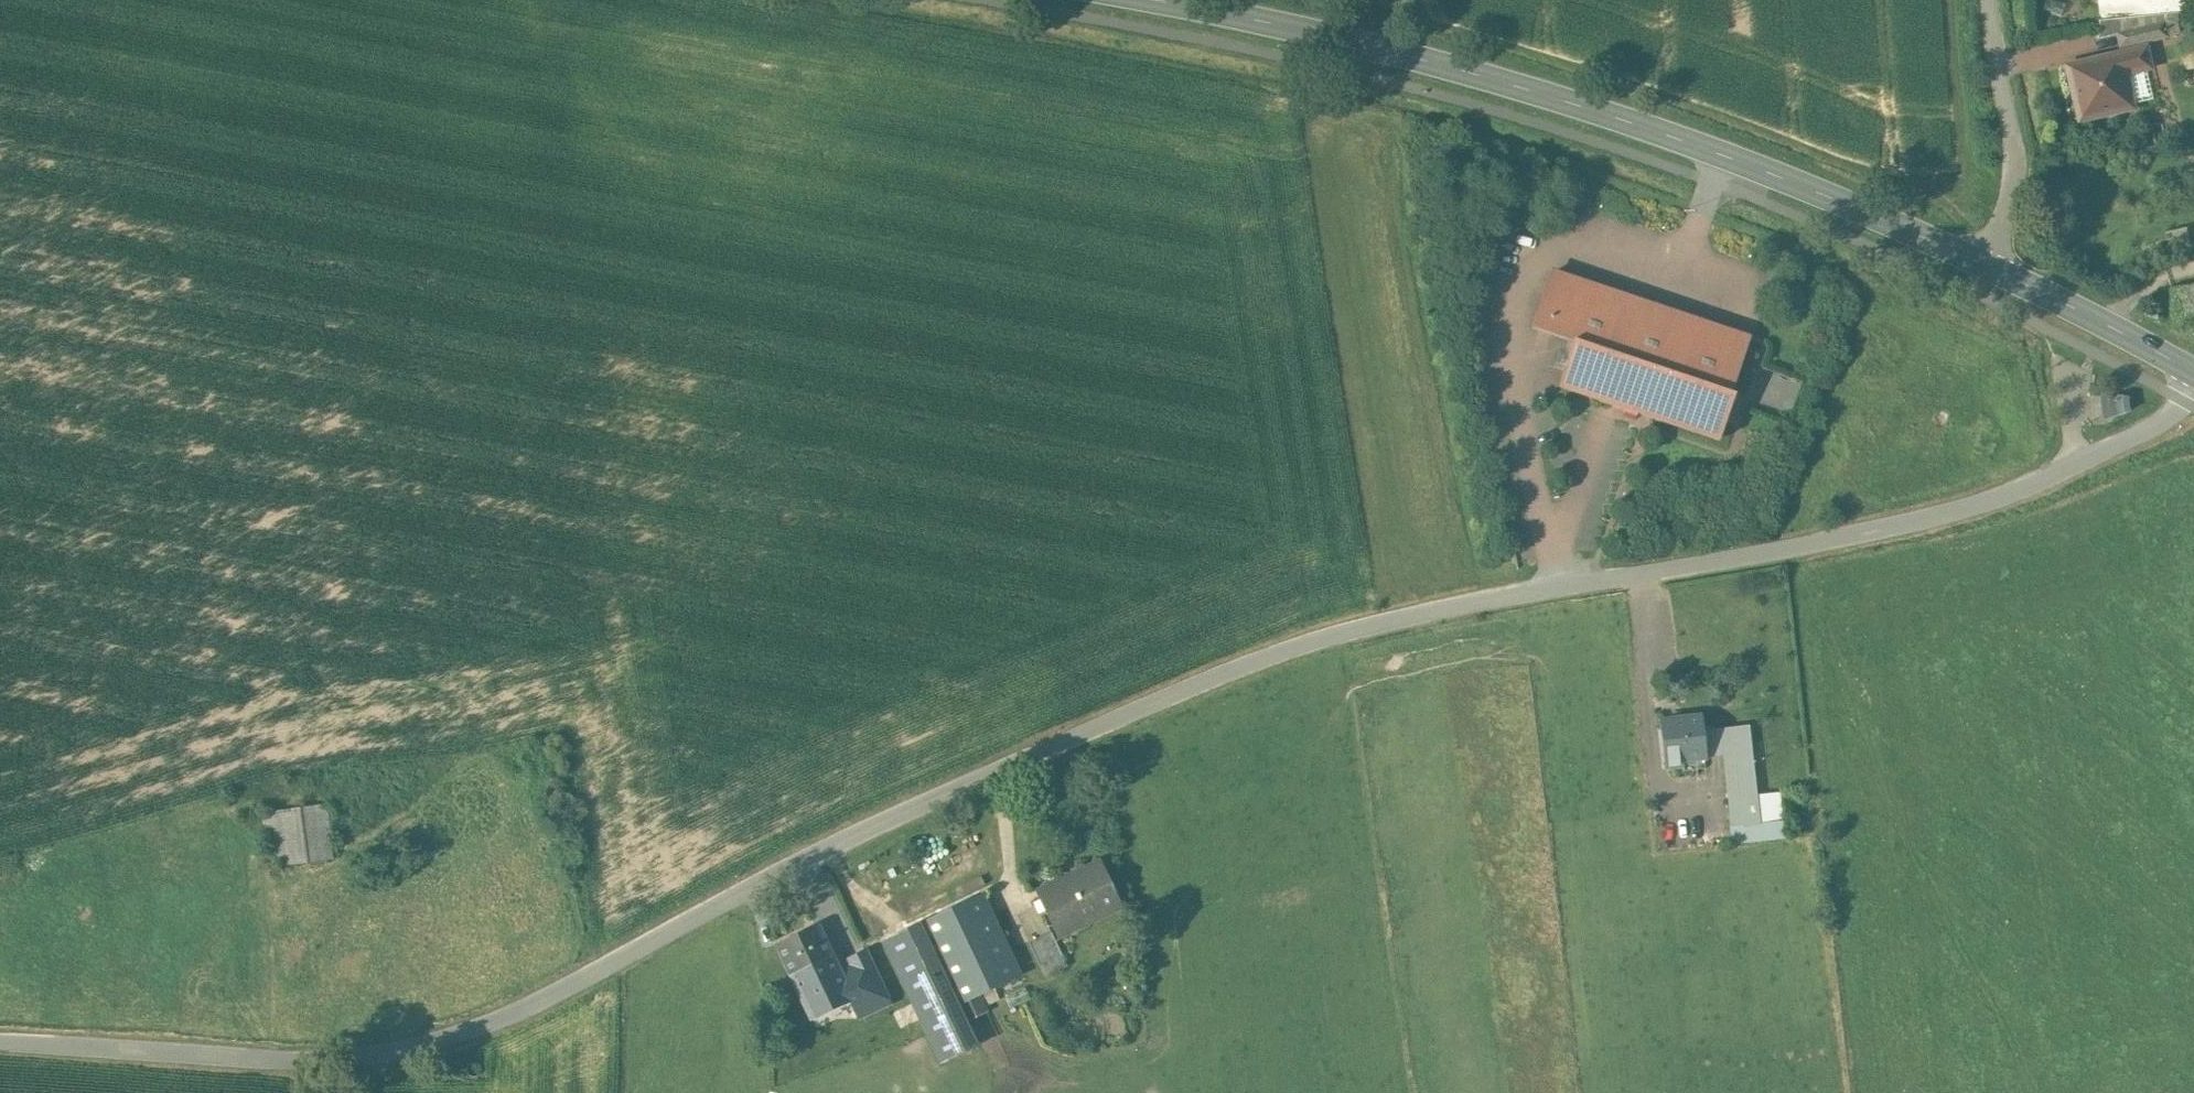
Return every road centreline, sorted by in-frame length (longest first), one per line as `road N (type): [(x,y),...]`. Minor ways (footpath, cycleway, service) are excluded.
road 1 (unclassified): [(2193,397),(2132,439),(2006,496),(1932,516),(1706,564),(1432,603),(1322,633),(999,764),(756,879),(604,966),(442,1037),(351,1056),(266,1058),(0,1040)]
road 2 (secondary): [(1162,0),(1520,83),(1729,149),(1994,261)]
road 3 (residential): [(1995,0),(2018,164),(1994,261)]
road 4 (secondary): [(1994,261),(2193,369)]

